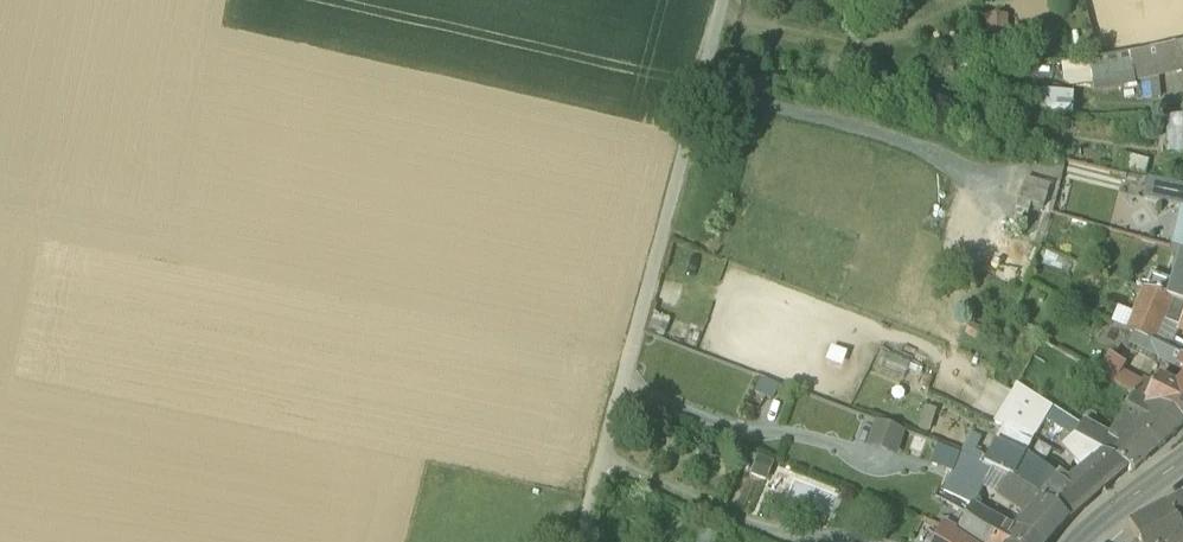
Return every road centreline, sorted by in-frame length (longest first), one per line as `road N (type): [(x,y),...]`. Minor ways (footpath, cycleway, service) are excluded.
road 1 (track): [(0,224),(628,360)]
road 2 (track): [(583,541),(725,0)]
road 3 (secondary): [(1073,541),(1182,450)]

